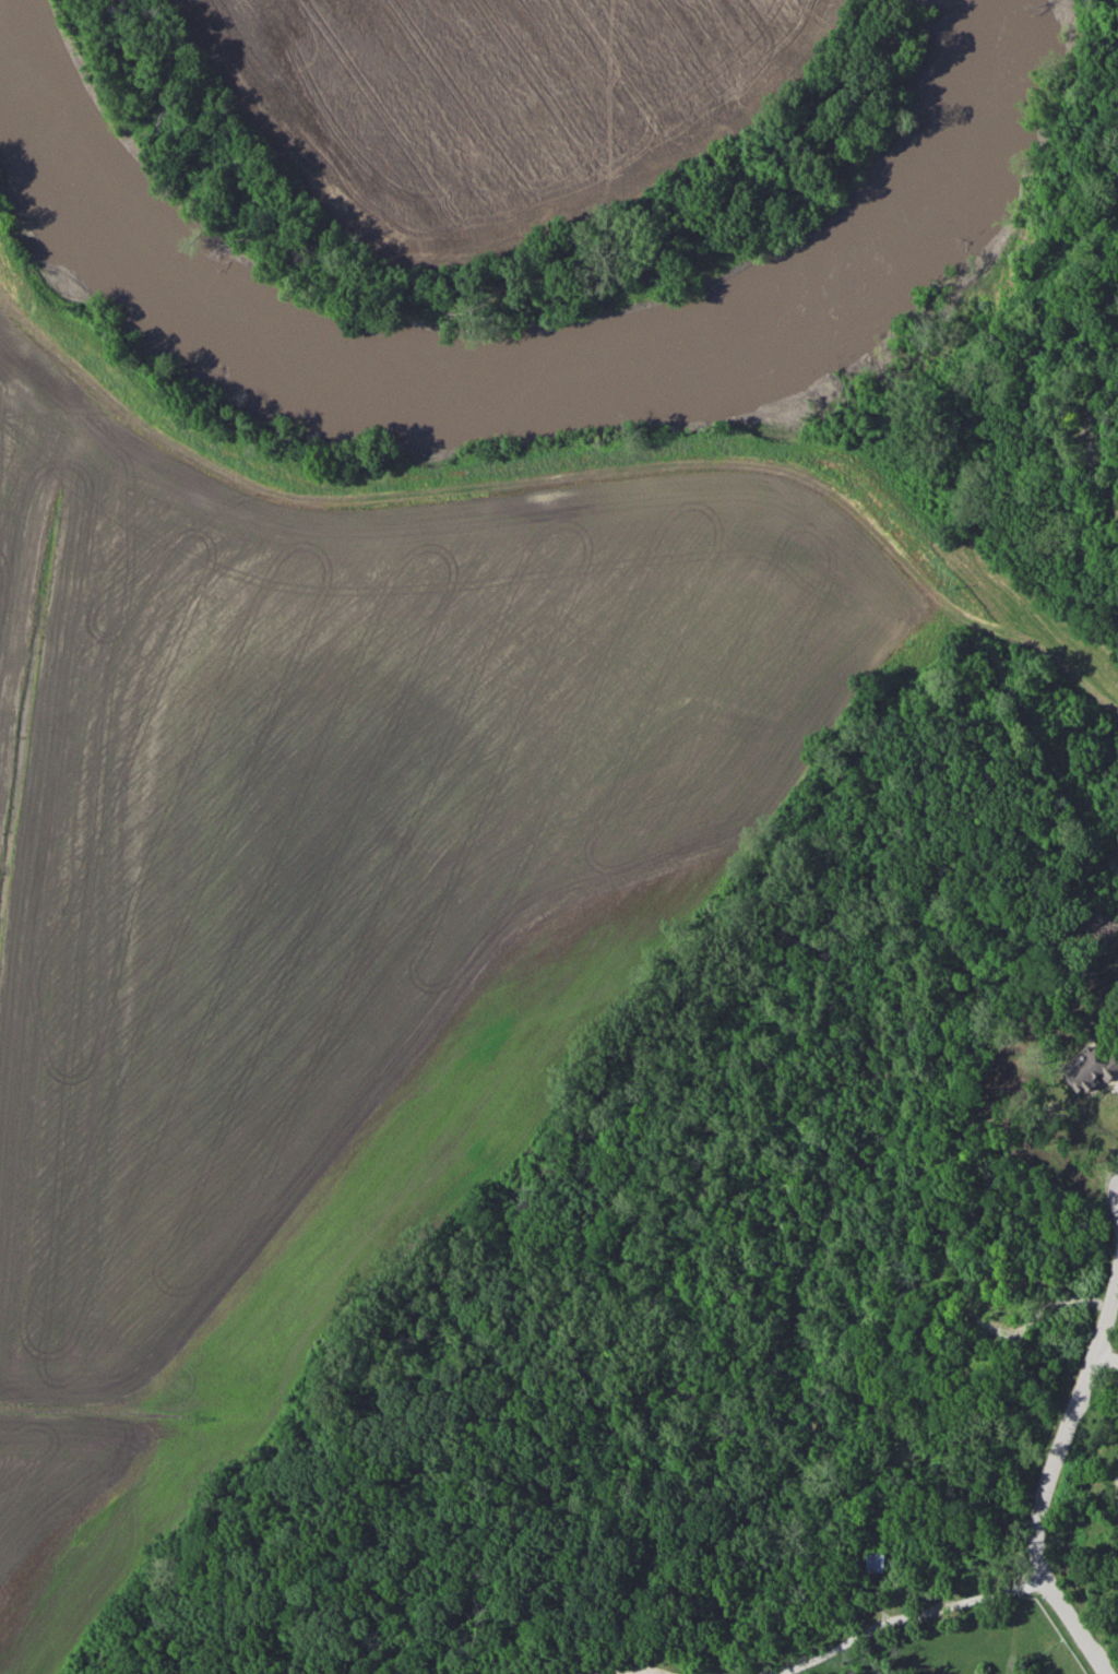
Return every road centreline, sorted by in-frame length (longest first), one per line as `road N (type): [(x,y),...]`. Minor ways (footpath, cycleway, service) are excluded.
road 1 (residential): [(1108,1673),(1054,1593),(1044,1534),(1117,1285)]

